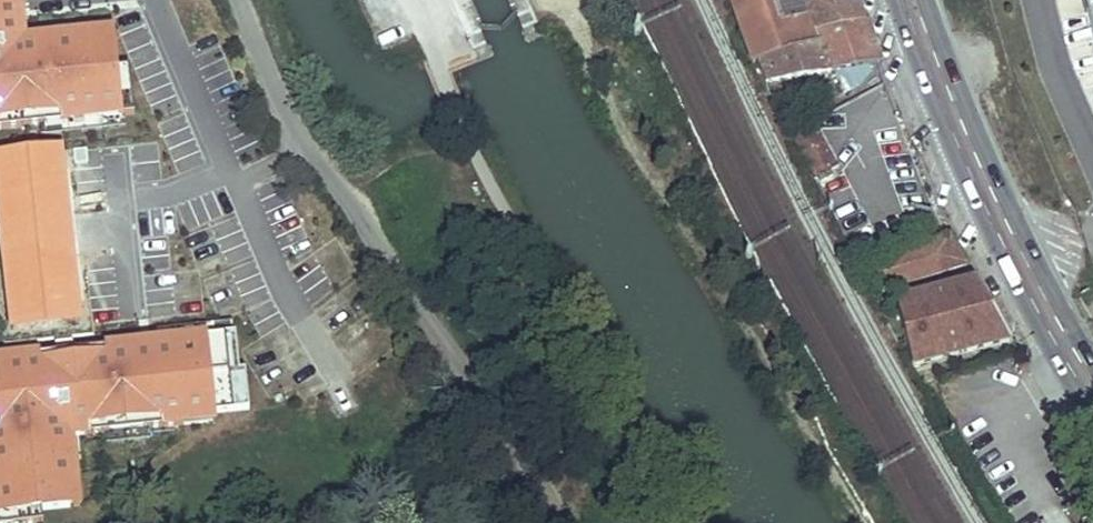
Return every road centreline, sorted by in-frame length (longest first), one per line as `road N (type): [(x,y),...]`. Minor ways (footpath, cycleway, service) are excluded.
road 1 (primary): [(917,11),(1003,221),(1092,392)]

